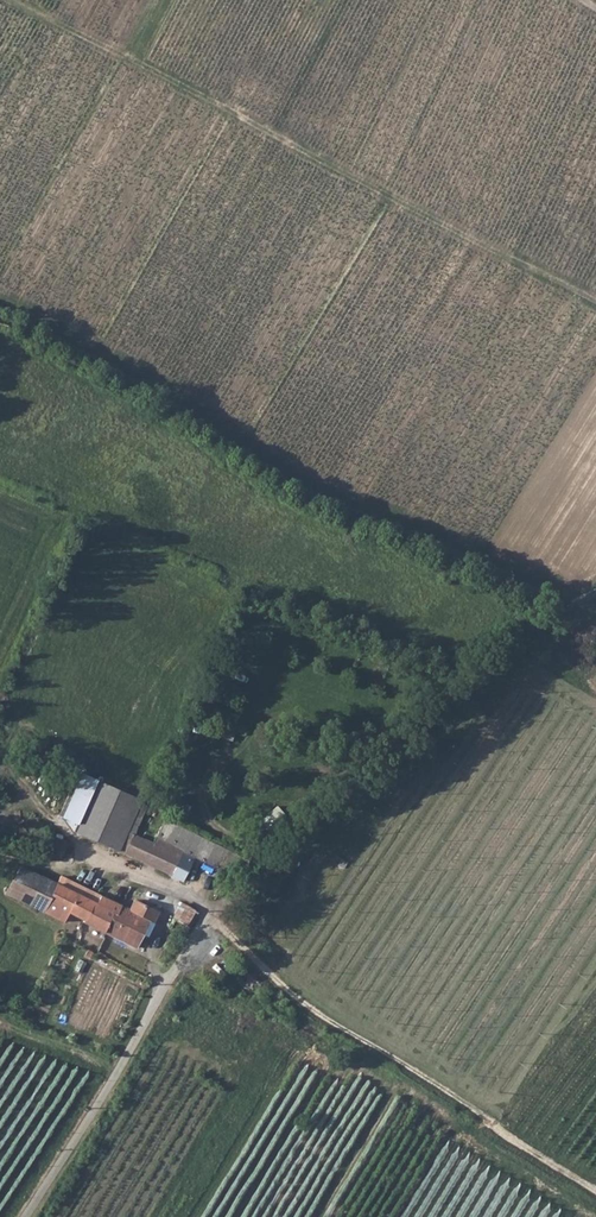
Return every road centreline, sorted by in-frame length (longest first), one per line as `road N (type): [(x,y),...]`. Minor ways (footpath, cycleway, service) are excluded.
road 1 (track): [(7,0),(595,309)]
road 2 (unclassified): [(27,1216),(208,914),(190,898),(82,853)]
road 3 (track): [(208,914),(265,972),(356,1042),(595,1196)]

